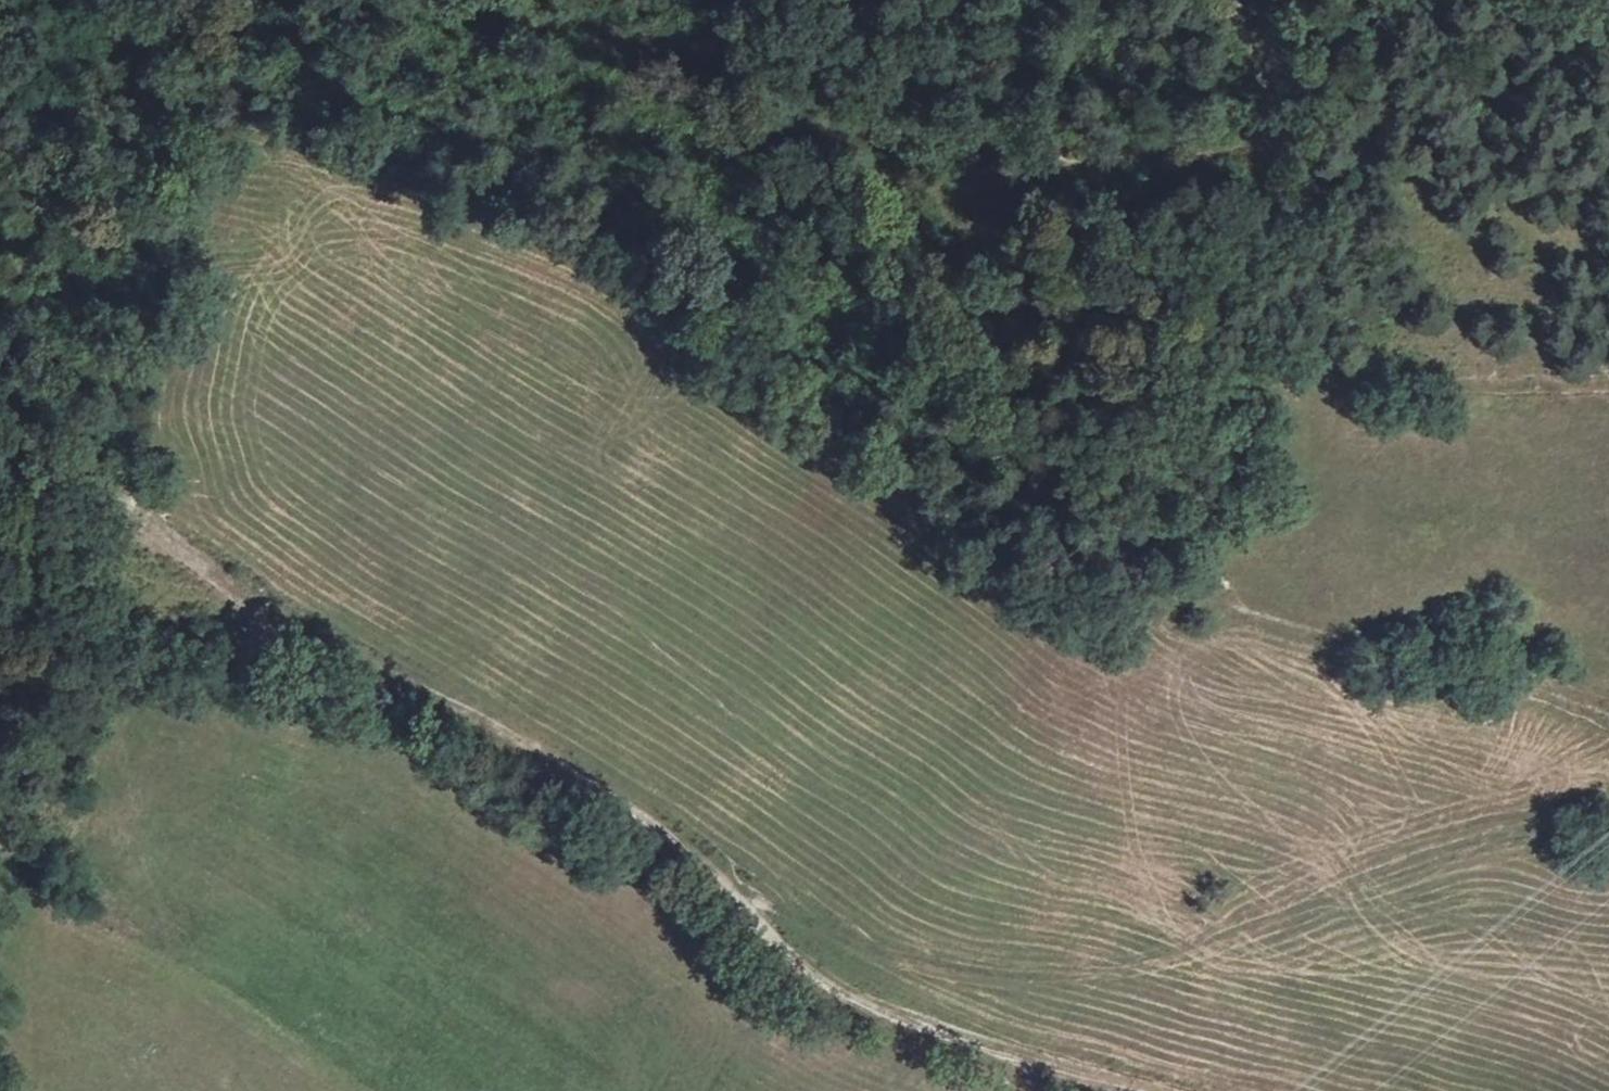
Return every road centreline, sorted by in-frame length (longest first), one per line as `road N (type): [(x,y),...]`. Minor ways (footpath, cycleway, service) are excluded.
road 1 (track): [(267,621),(520,742),(661,828),(832,991),(973,1047),(1145,1090)]
road 2 (track): [(0,595),(61,617),(267,621),(42,436),(5,379),(0,317)]
road 3 (track): [(0,315),(99,39)]

